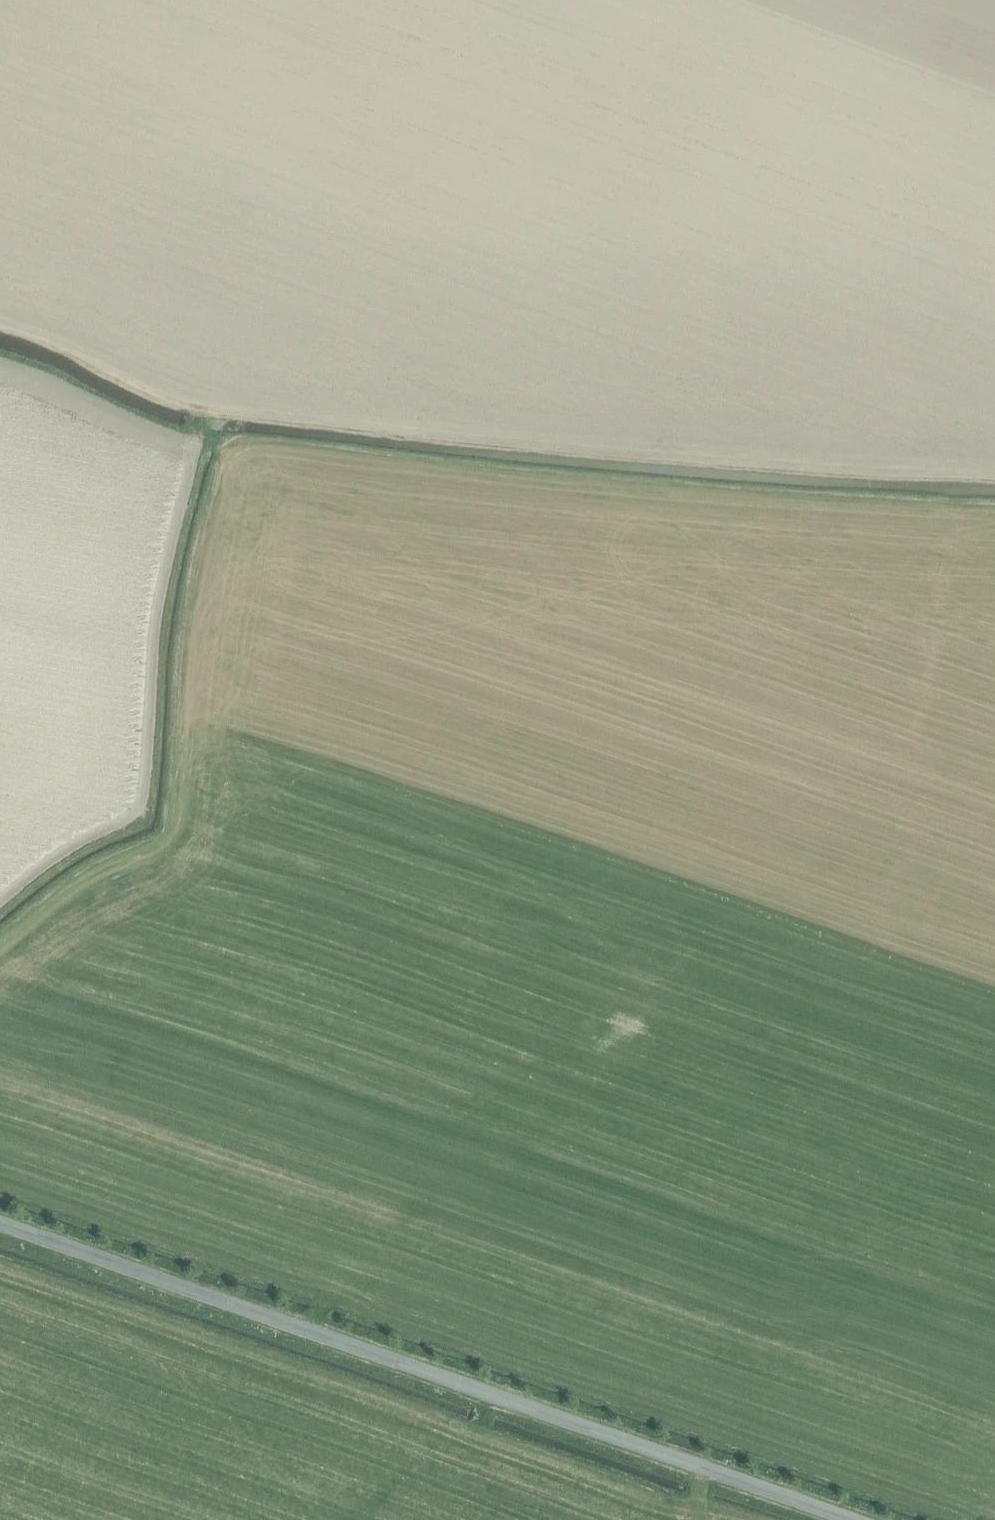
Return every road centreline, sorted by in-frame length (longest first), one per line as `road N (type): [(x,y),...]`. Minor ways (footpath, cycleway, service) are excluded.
road 1 (tertiary): [(0,1224),(848,1519)]

